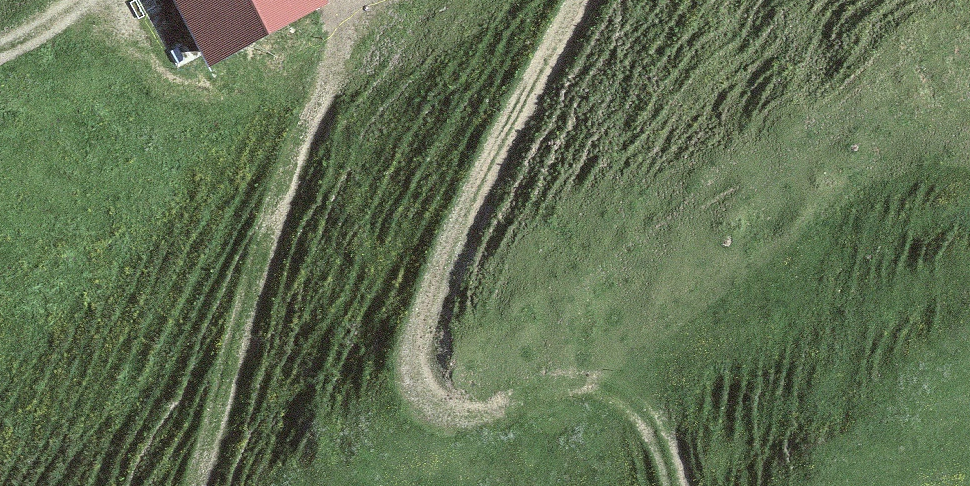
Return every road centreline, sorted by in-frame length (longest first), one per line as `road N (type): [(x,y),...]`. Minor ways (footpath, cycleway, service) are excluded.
road 1 (track): [(579,0),(449,251),(419,333),(420,380),(436,411),(468,418),(537,397),(600,390),(639,408),(669,448),(678,485)]
road 2 (track): [(350,0),(286,175),(228,375),(207,485)]

